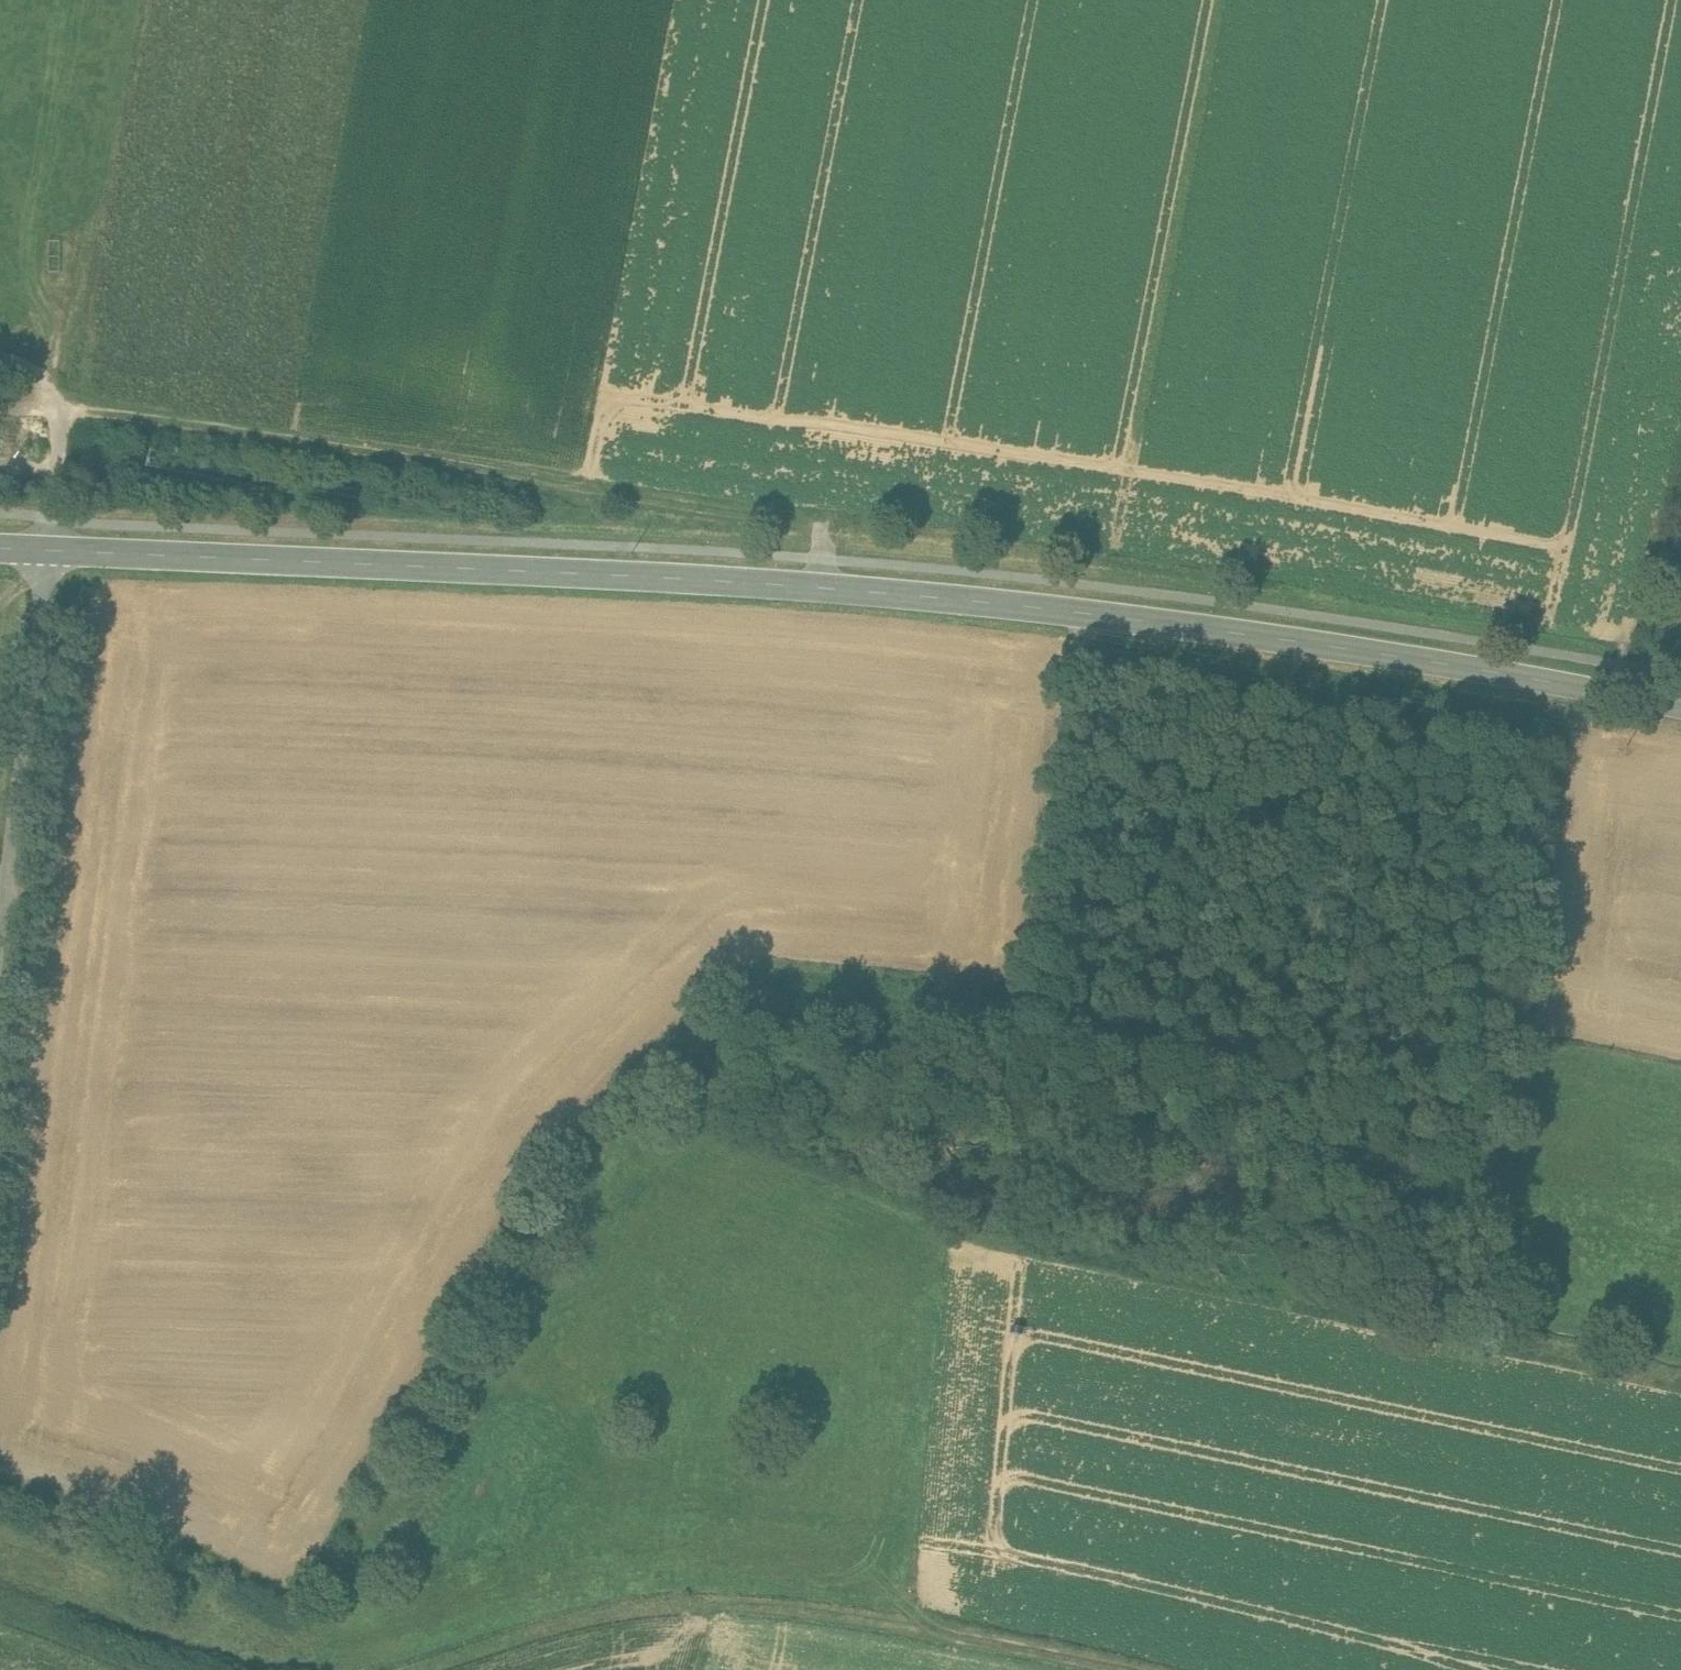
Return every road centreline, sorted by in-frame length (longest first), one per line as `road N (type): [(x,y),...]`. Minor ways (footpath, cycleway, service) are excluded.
road 1 (tertiary): [(0,547),(826,588),(1149,623),(1680,707)]
road 2 (track): [(826,588),(823,528),(60,408)]
road 3 (track): [(53,549),(60,408),(32,364),(0,356)]

